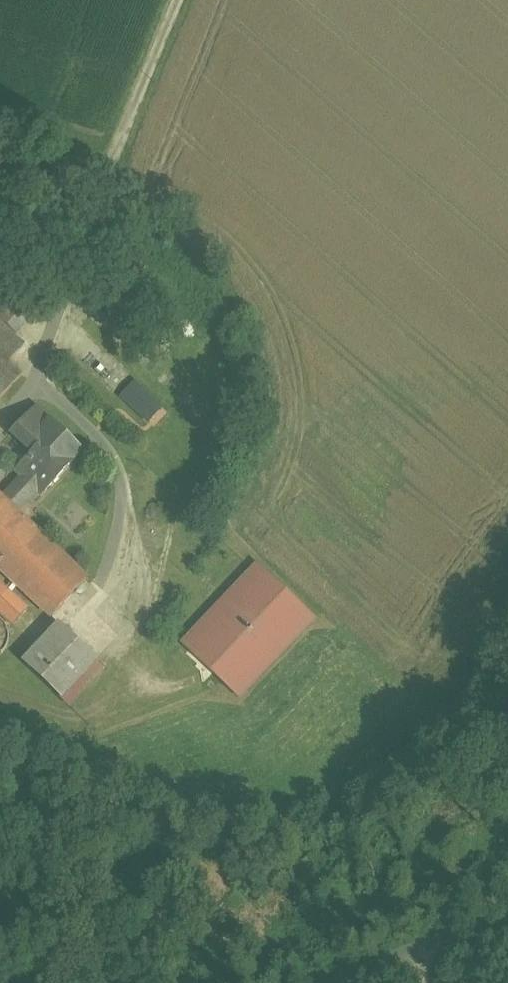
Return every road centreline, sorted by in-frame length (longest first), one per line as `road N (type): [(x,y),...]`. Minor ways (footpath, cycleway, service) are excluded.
road 1 (residential): [(298,982),(454,907),(507,863)]

